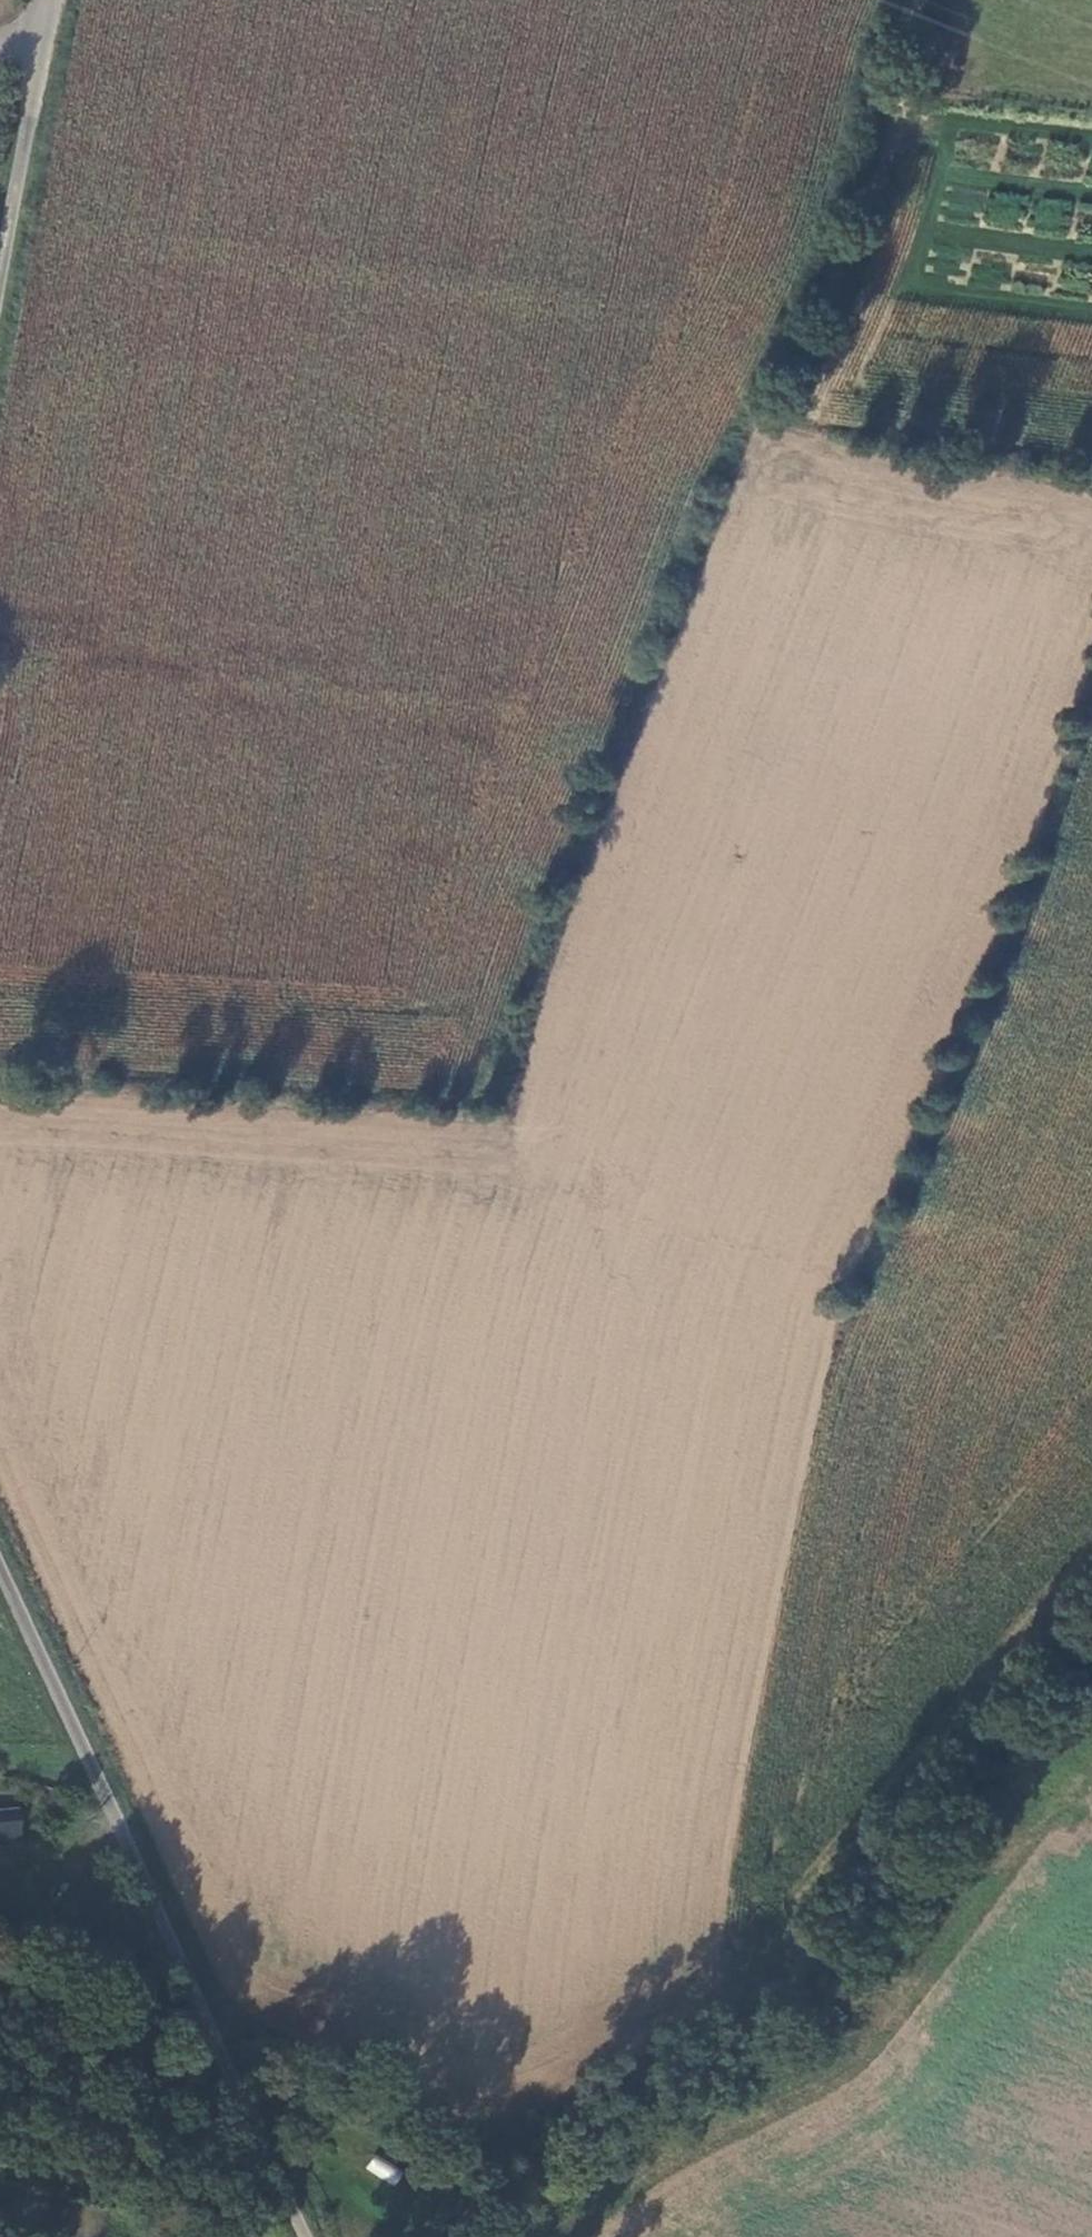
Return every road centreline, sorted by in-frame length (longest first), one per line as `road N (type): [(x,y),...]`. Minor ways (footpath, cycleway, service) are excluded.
road 1 (unclassified): [(0,1575),(305,2236)]
road 2 (track): [(923,0),(820,358)]
road 3 (unclassified): [(63,0),(0,324)]

